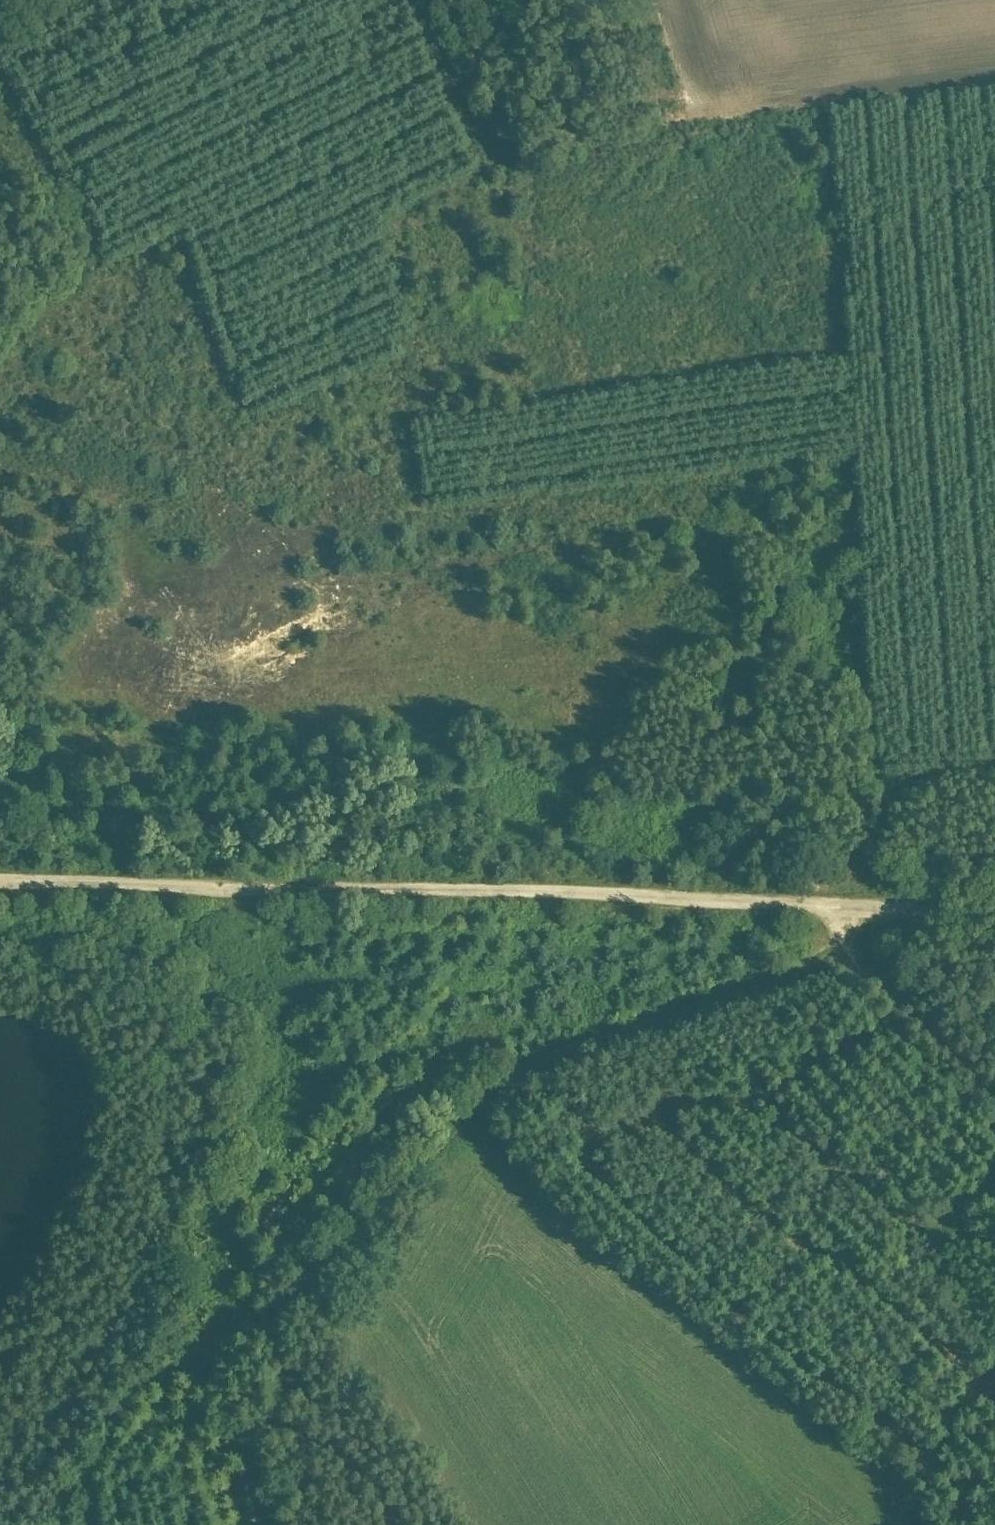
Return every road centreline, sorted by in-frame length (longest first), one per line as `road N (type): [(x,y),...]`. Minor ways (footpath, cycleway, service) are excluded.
road 1 (track): [(0,888),(994,916)]
road 2 (track): [(994,74),(804,84),(694,105),(561,179),(485,164),(428,0)]
road 3 (track): [(822,909),(865,964),(994,1077)]

